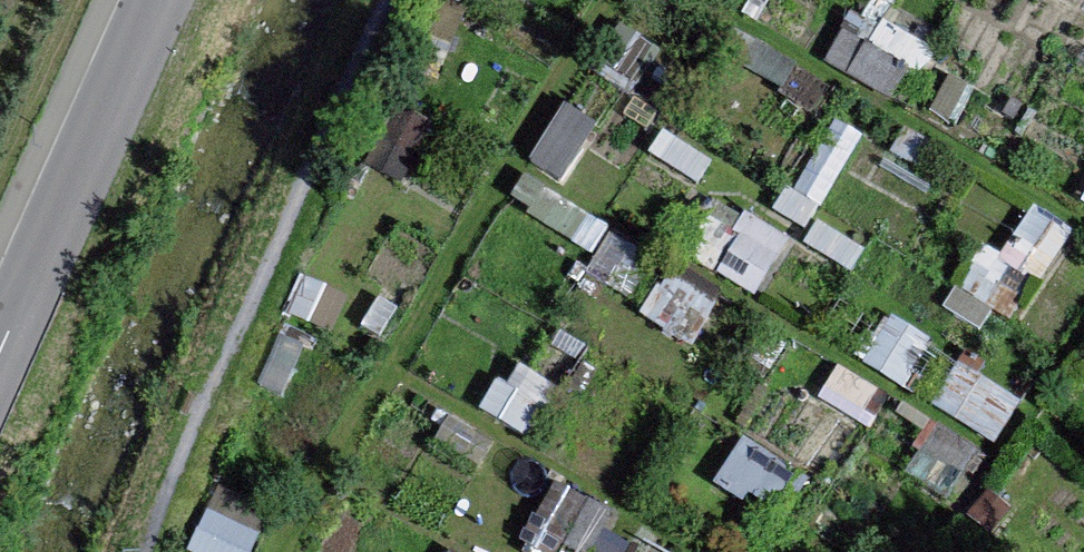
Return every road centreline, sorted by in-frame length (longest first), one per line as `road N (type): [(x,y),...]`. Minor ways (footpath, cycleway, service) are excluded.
road 1 (track): [(298,551),(629,0)]
road 2 (tertiary): [(154,0),(0,348)]

